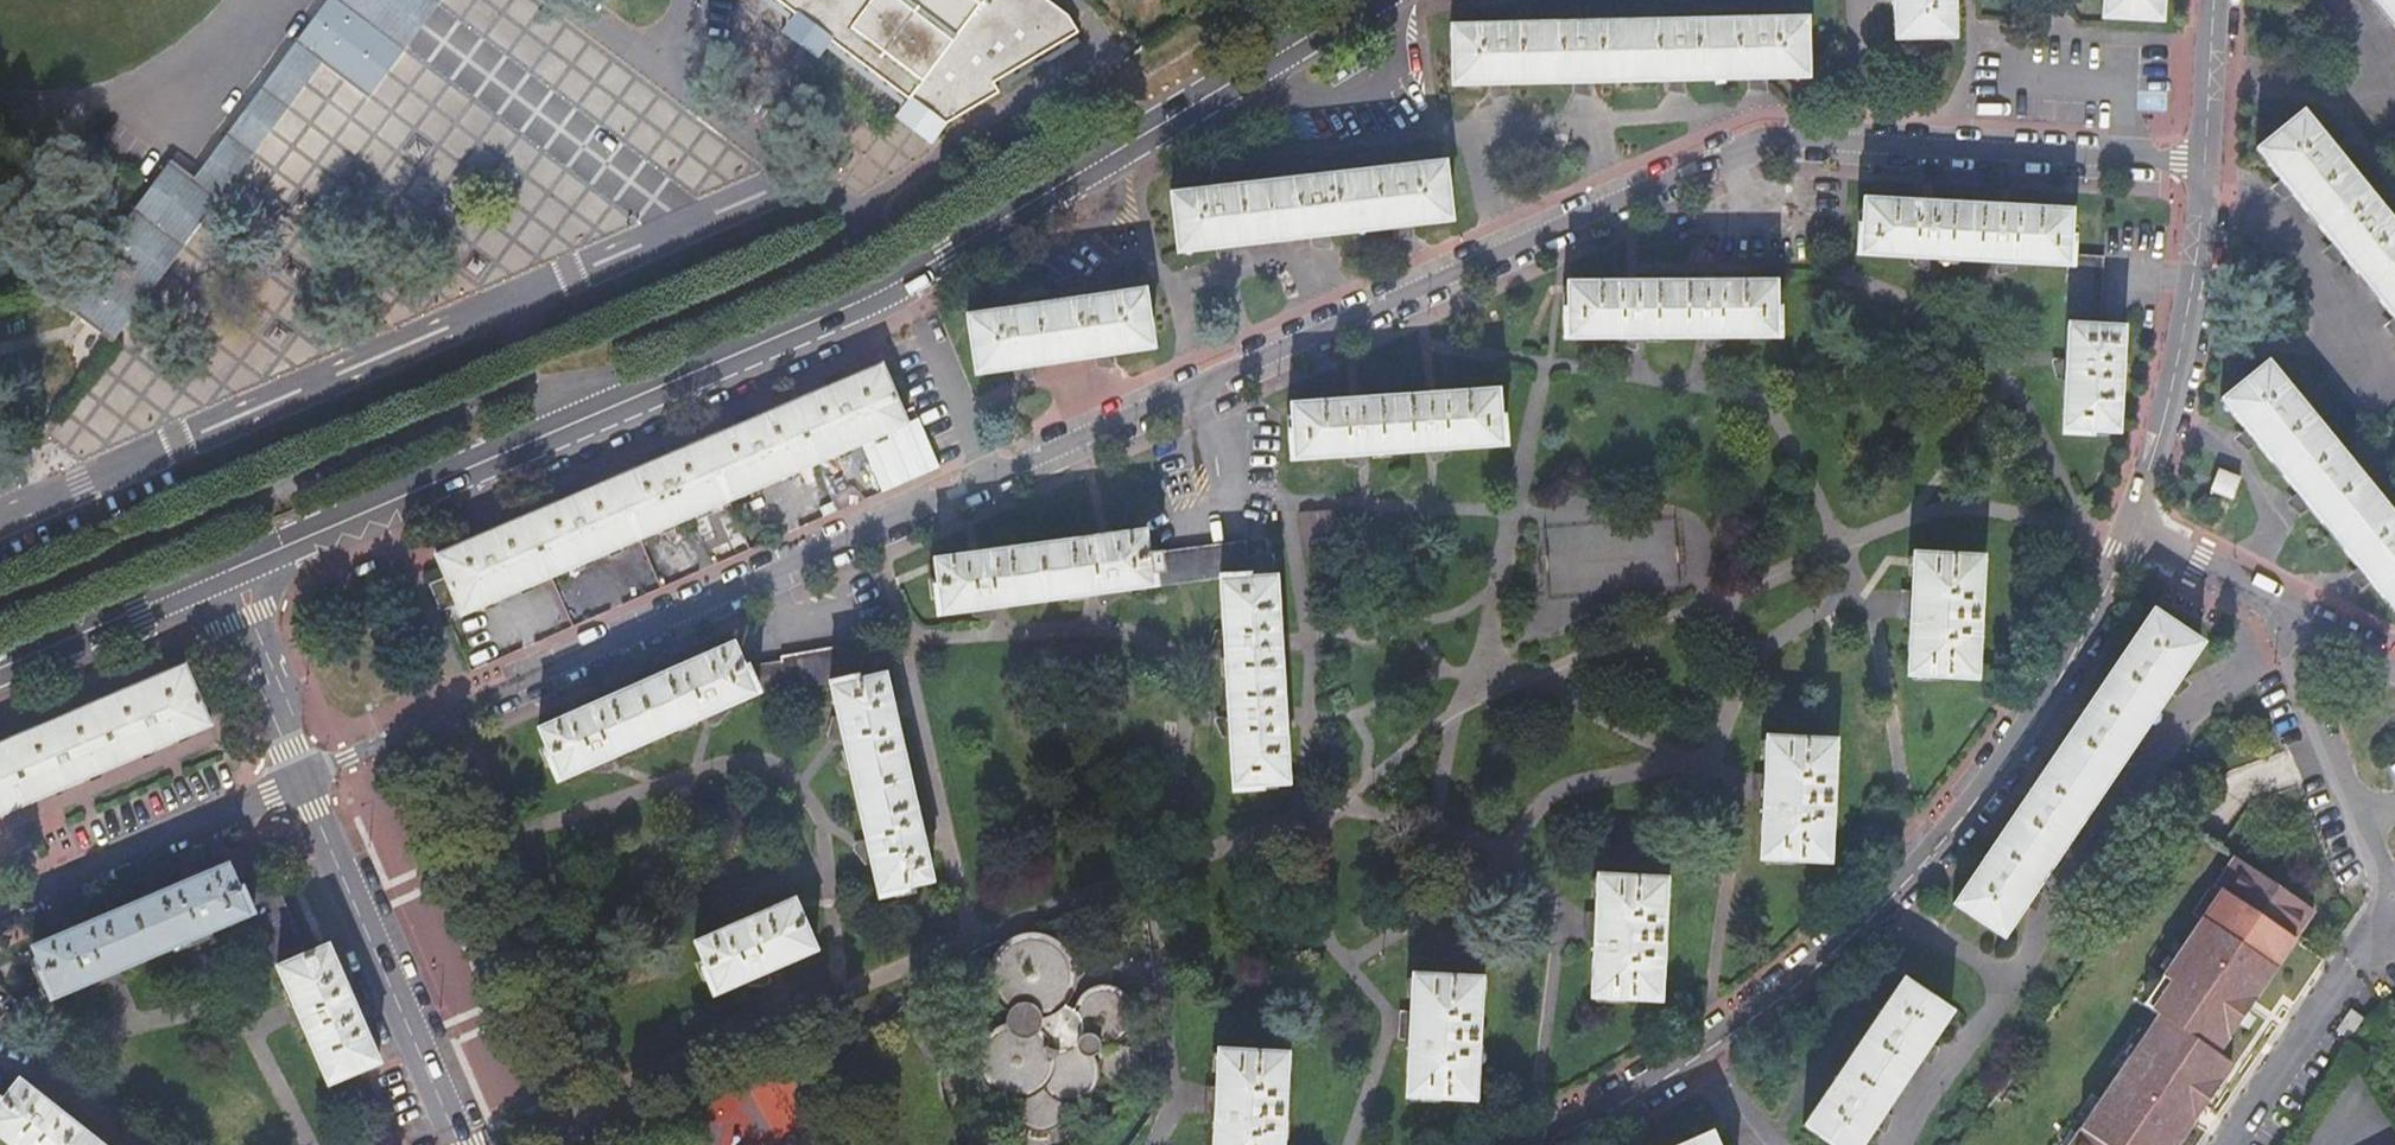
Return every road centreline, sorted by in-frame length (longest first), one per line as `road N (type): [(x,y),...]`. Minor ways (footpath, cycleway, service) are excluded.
road 1 (residential): [(299,783),(1760,137),(2205,159)]
road 2 (residential): [(2125,530),(2055,685),(1897,893),(1711,1057),(1534,1144)]
road 3 (tertiary): [(1368,0),(926,265),(674,377)]
road 4 (residential): [(674,377),(508,388),(228,511),(199,541),(211,580)]
road 5 (tertiary): [(674,377),(211,580)]
road 6 (residential): [(458,1144),(299,783)]
road 7 (residential): [(2125,530),(2157,445),(2197,277),(2205,159)]
road 8 (residential): [(0,912),(299,783)]
road 9 (residential): [(2228,1144),(2334,987),(2391,927)]
road 10 (residential): [(2257,600),(2284,638),(2367,823)]
road 11 (tertiary): [(211,580),(0,671)]
road 12 (residential): [(299,783),(211,580)]
road 13 (residential): [(2205,159),(2213,0)]
road 14 (residential): [(2394,665),(2257,600)]
road 15 (residential): [(2125,530),(2257,600)]

